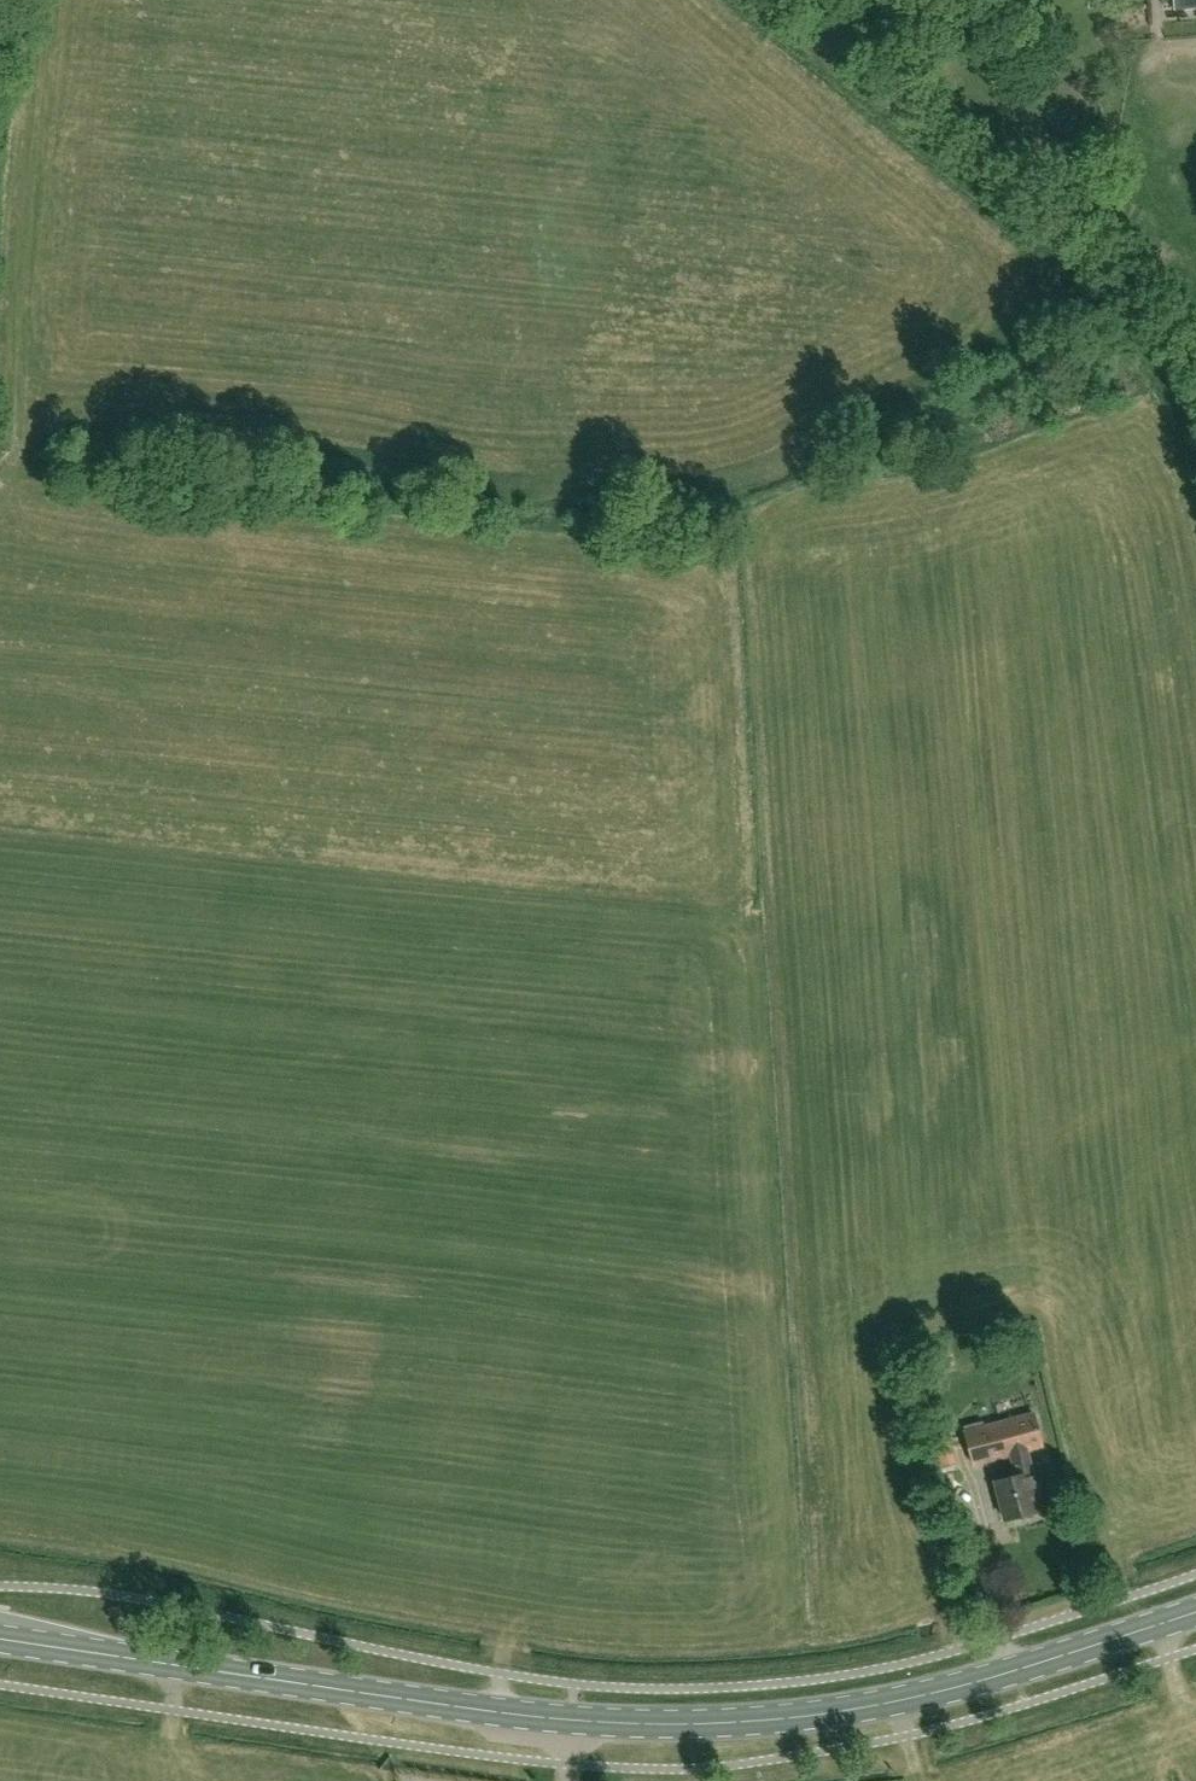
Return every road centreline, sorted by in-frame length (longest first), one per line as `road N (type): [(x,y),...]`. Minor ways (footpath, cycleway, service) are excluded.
road 1 (primary): [(1195,1611),(914,1696),(683,1721),(520,1717),(0,1639)]
road 2 (unclassified): [(1195,393),(1112,288),(739,0)]

